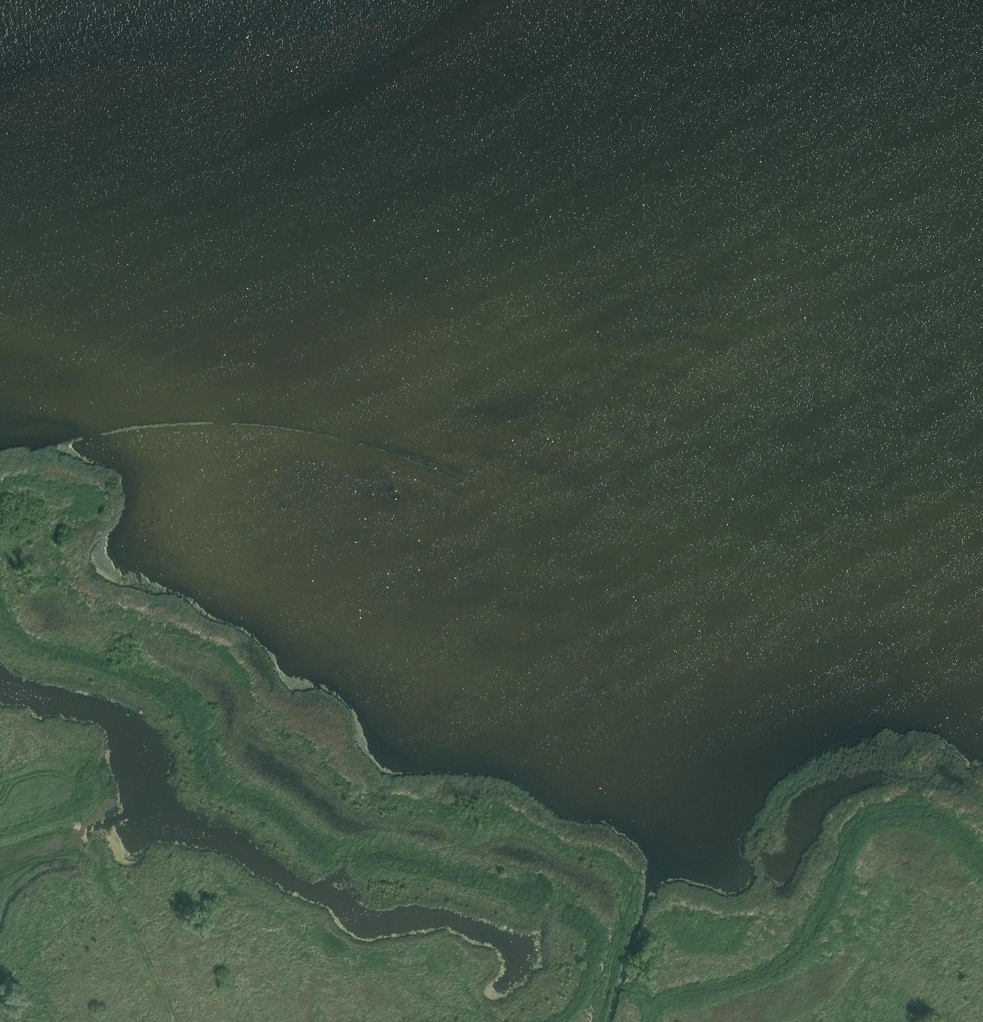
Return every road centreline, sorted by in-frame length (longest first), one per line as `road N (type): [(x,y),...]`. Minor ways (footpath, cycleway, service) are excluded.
road 1 (track): [(565,1021),(593,964),(590,928),(476,882),(334,862),(213,780),(196,727),(172,700),(89,664),(28,649),(0,614)]
road 2 (track): [(982,858),(924,819),(877,823),(854,844),(791,960),(750,982),(672,1001),(650,1021)]
road 3 (track): [(599,1021),(635,899)]

